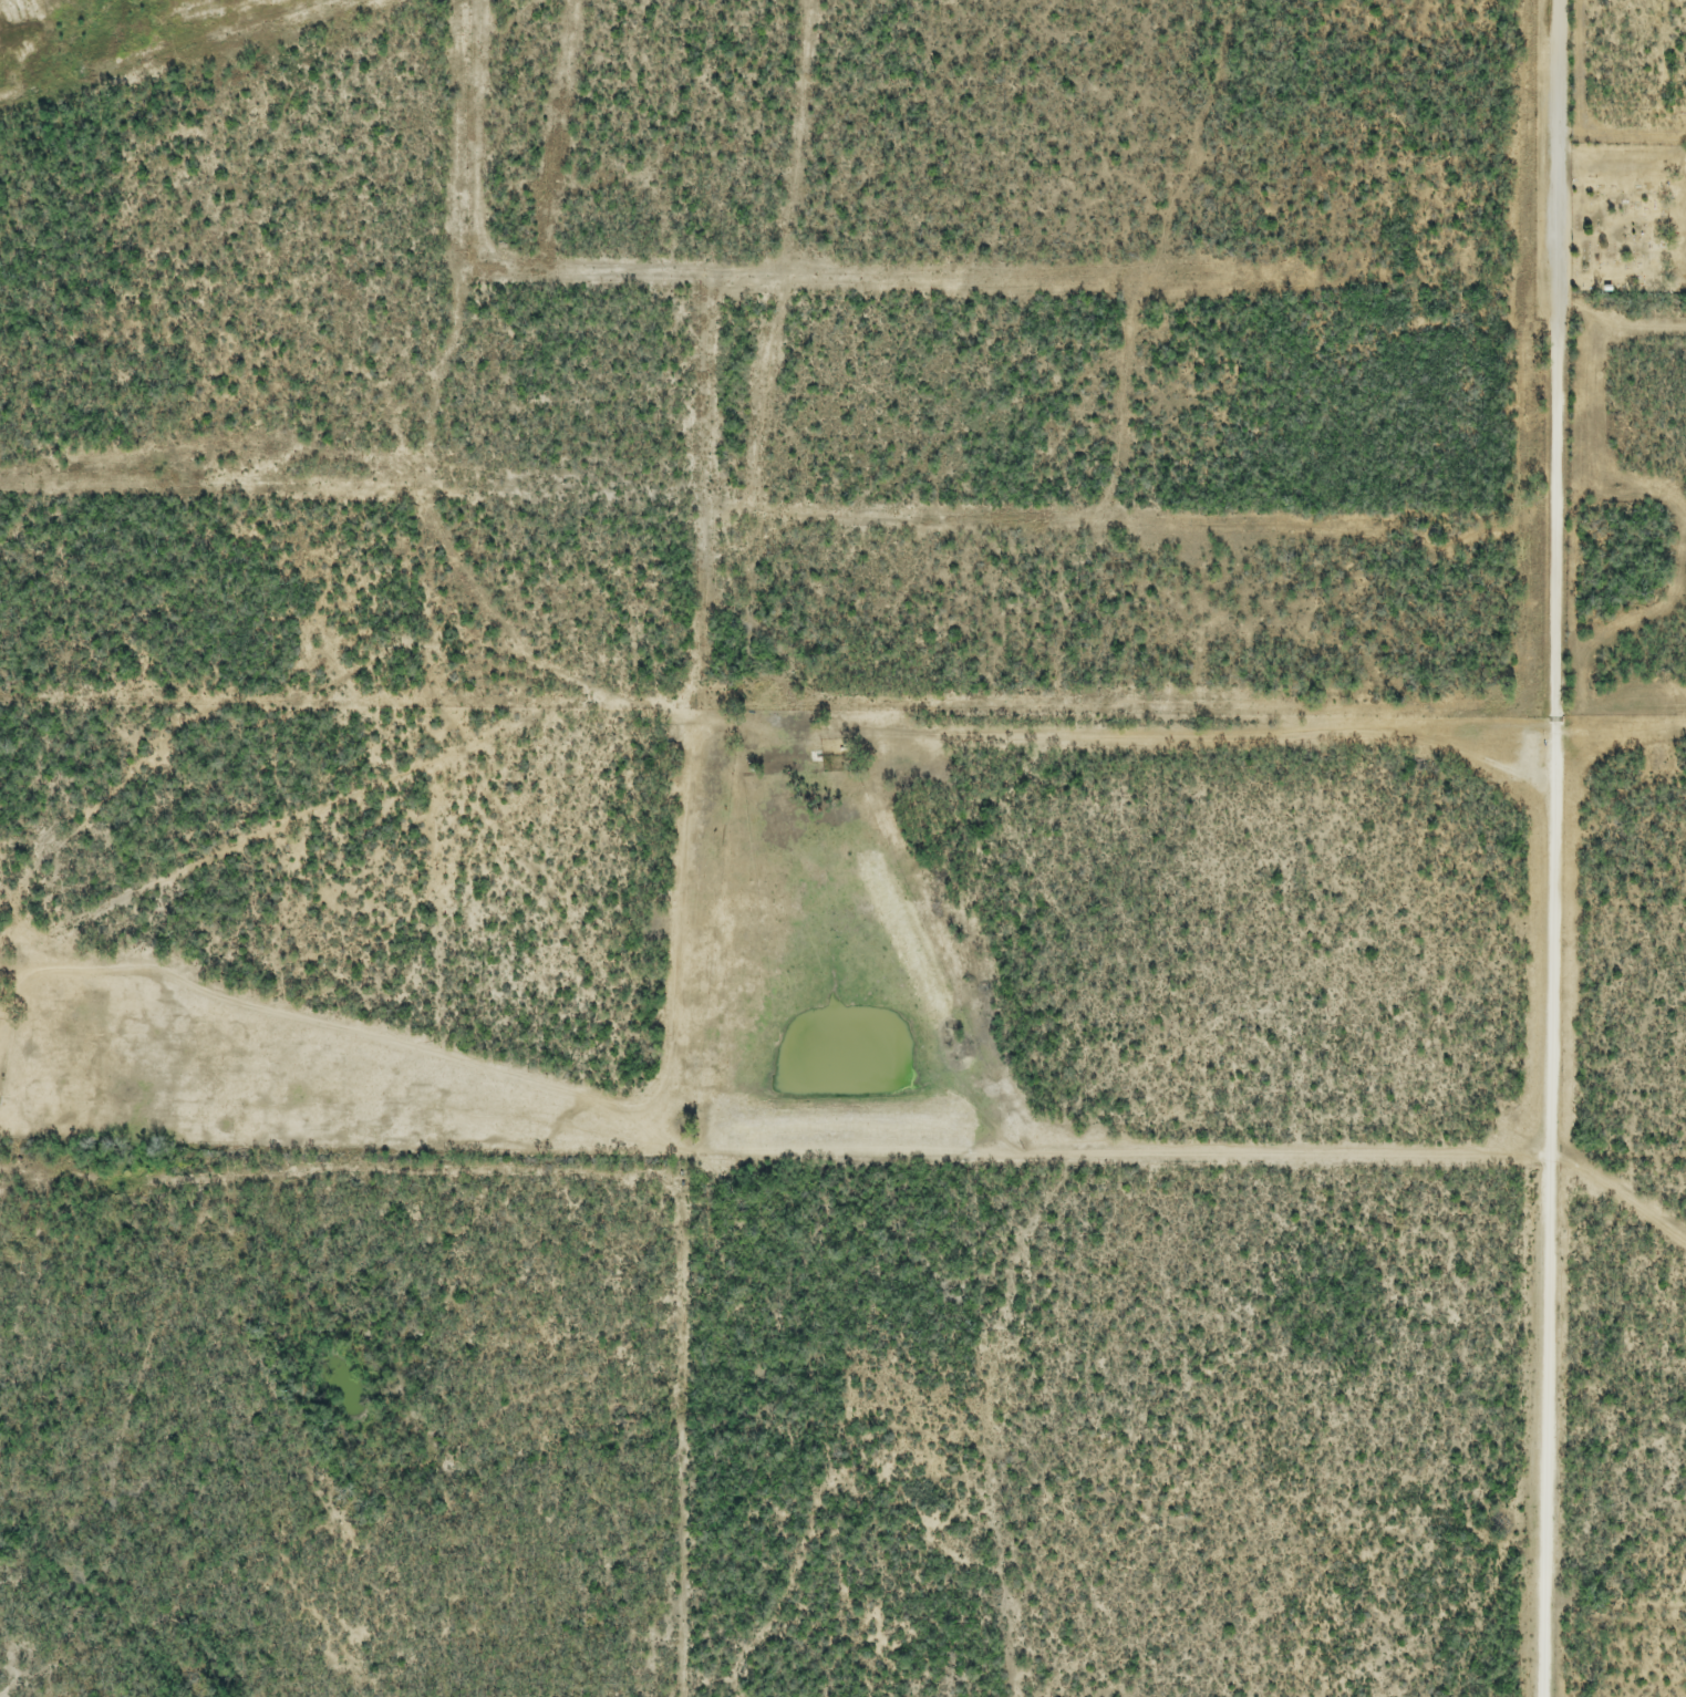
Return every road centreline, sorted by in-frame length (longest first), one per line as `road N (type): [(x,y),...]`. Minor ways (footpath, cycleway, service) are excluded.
road 1 (residential): [(1541,1188),(1562,265),(1556,0)]
road 2 (residential): [(1538,1696),(1541,1188)]

